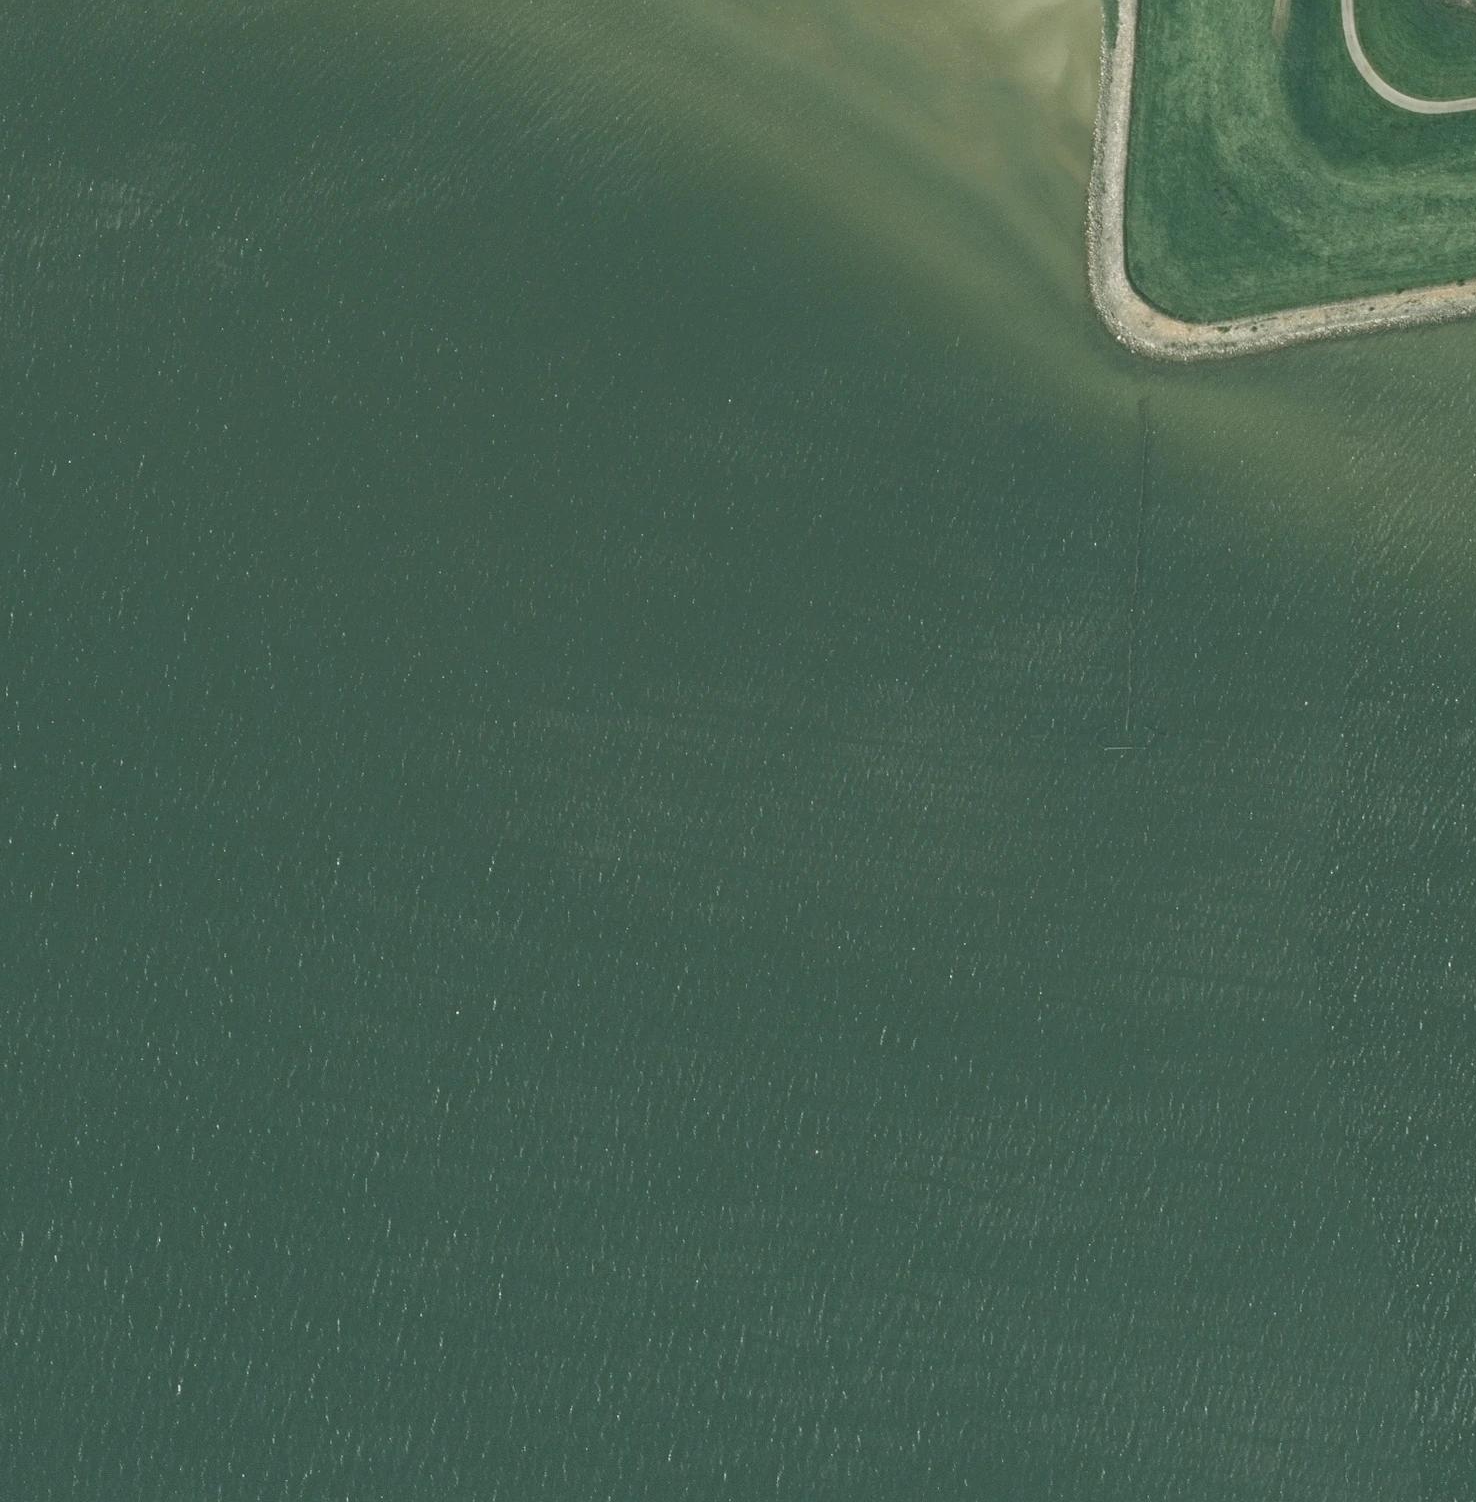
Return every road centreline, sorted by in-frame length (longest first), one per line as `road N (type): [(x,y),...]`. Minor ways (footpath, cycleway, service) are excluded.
road 1 (unclassified): [(1475,102),(1426,107),(1379,86),(1353,49),(1347,0)]

